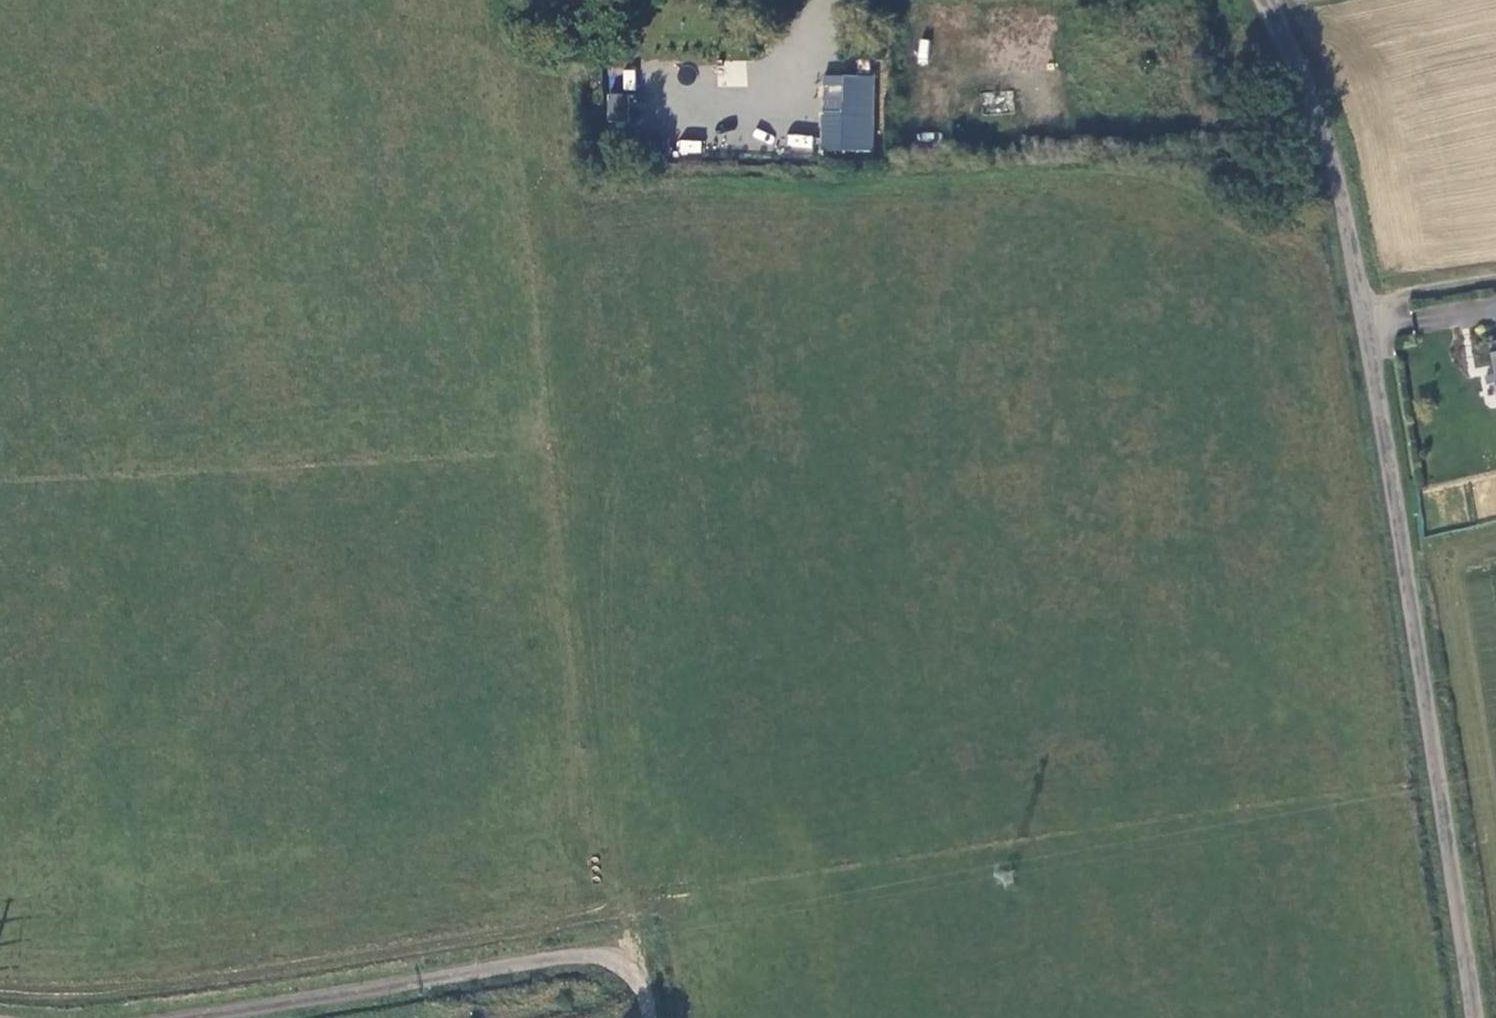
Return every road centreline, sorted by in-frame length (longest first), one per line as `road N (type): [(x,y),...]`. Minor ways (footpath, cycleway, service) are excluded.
road 1 (unclassified): [(1474,1017),(1364,305),(1328,148),(1266,0)]

